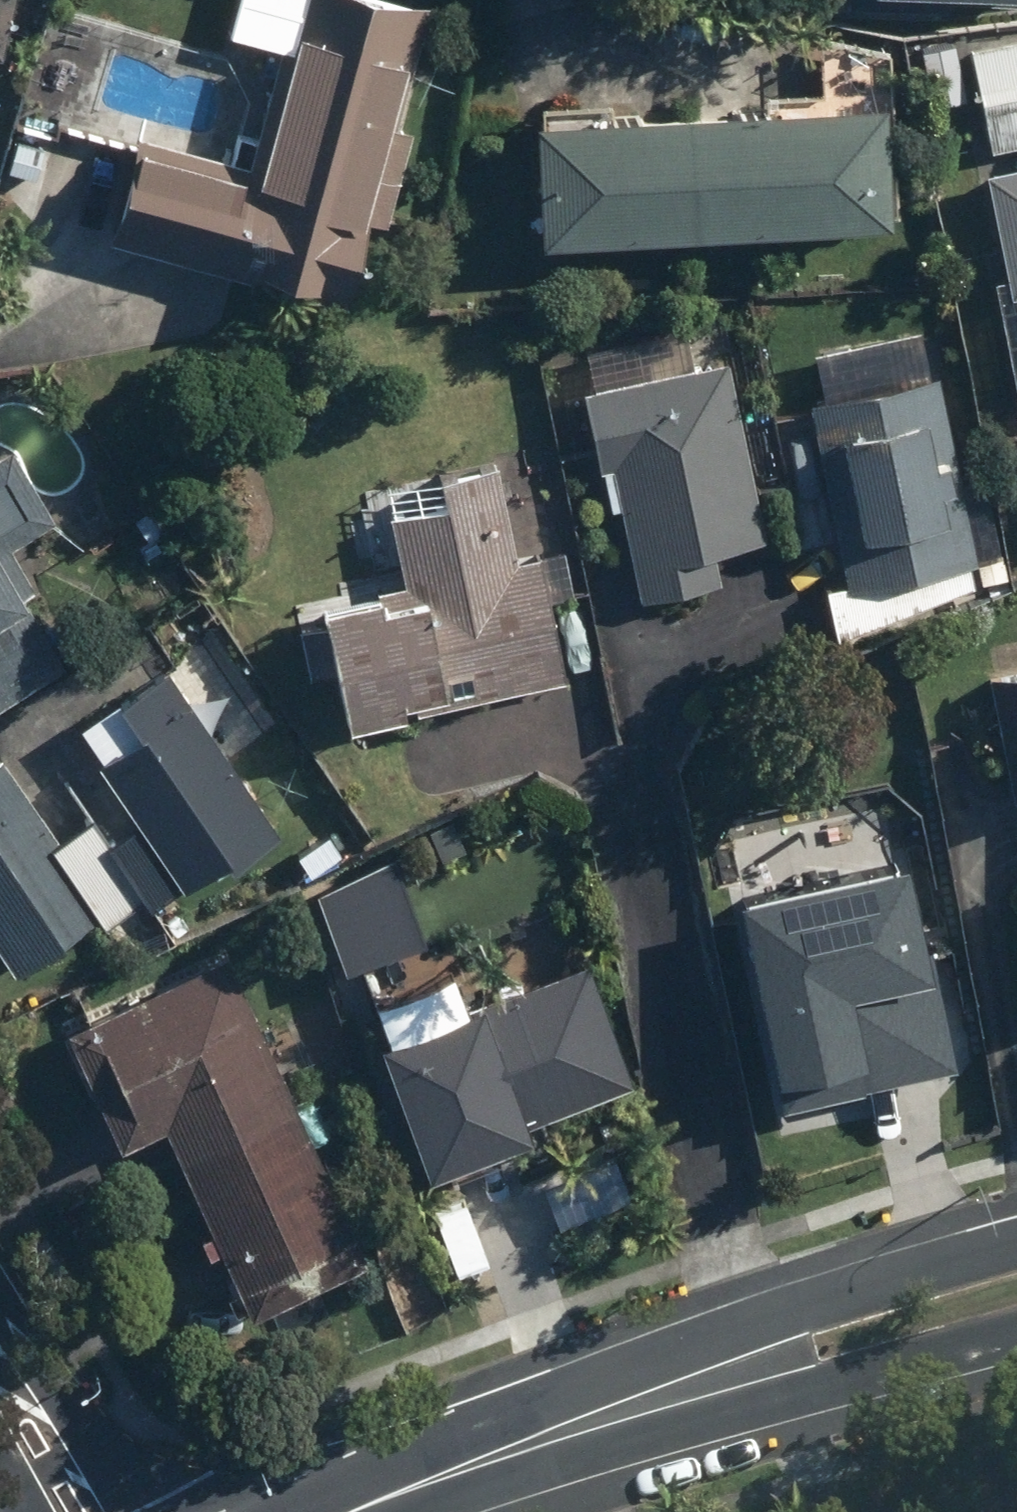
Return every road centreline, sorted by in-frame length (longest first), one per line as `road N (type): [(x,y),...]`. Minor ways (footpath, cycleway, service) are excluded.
road 1 (unclassified): [(297,1511),(474,1421),(798,1296),(1016,1234)]
road 2 (unclassified): [(1016,1350),(427,1511)]
road 3 (residential): [(66,1511),(0,1395)]

